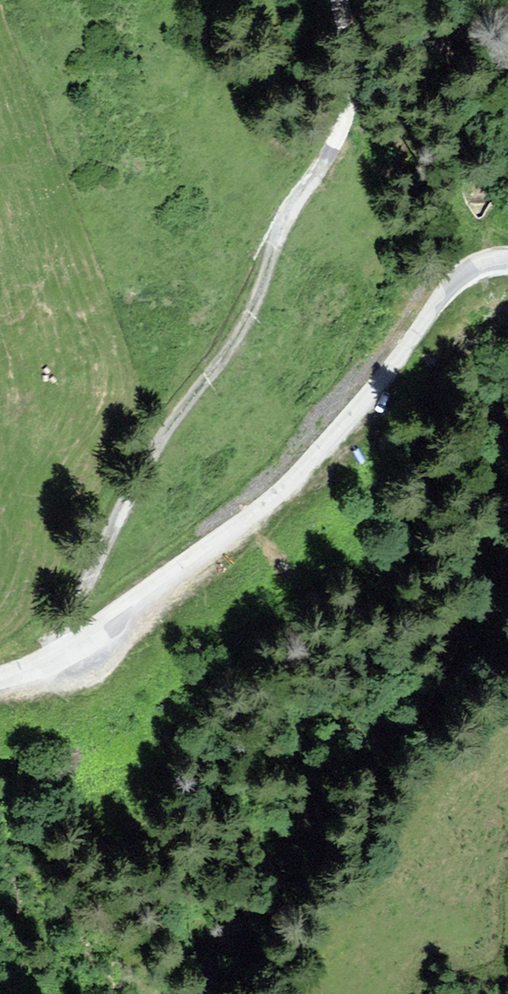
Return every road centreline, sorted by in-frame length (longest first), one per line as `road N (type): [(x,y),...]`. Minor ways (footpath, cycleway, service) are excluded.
road 1 (track): [(73,650),(75,595),(146,452),(253,312),(289,217),(346,127),(364,0)]
road 2 (unclassified): [(507,262),(461,278),(319,458),(264,510),(73,650),(0,680)]

